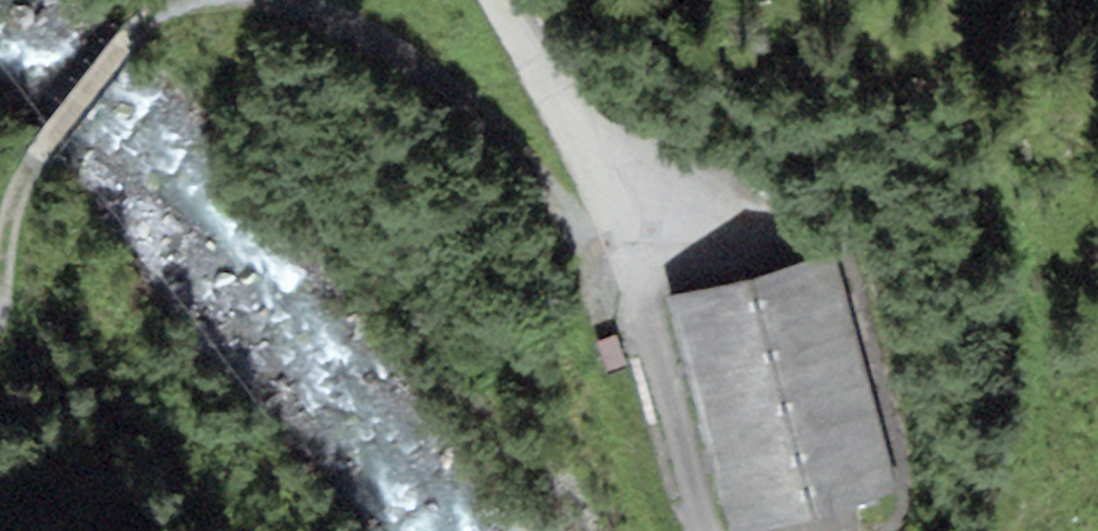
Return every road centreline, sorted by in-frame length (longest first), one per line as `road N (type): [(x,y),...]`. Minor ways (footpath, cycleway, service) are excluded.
road 1 (track): [(289,0),(392,50),(482,111),(546,181),(595,260),(614,268),(645,256)]
road 2 (track): [(0,298),(23,178),(140,22),(169,0)]
road 3 (unclassified): [(500,0),(645,256)]

